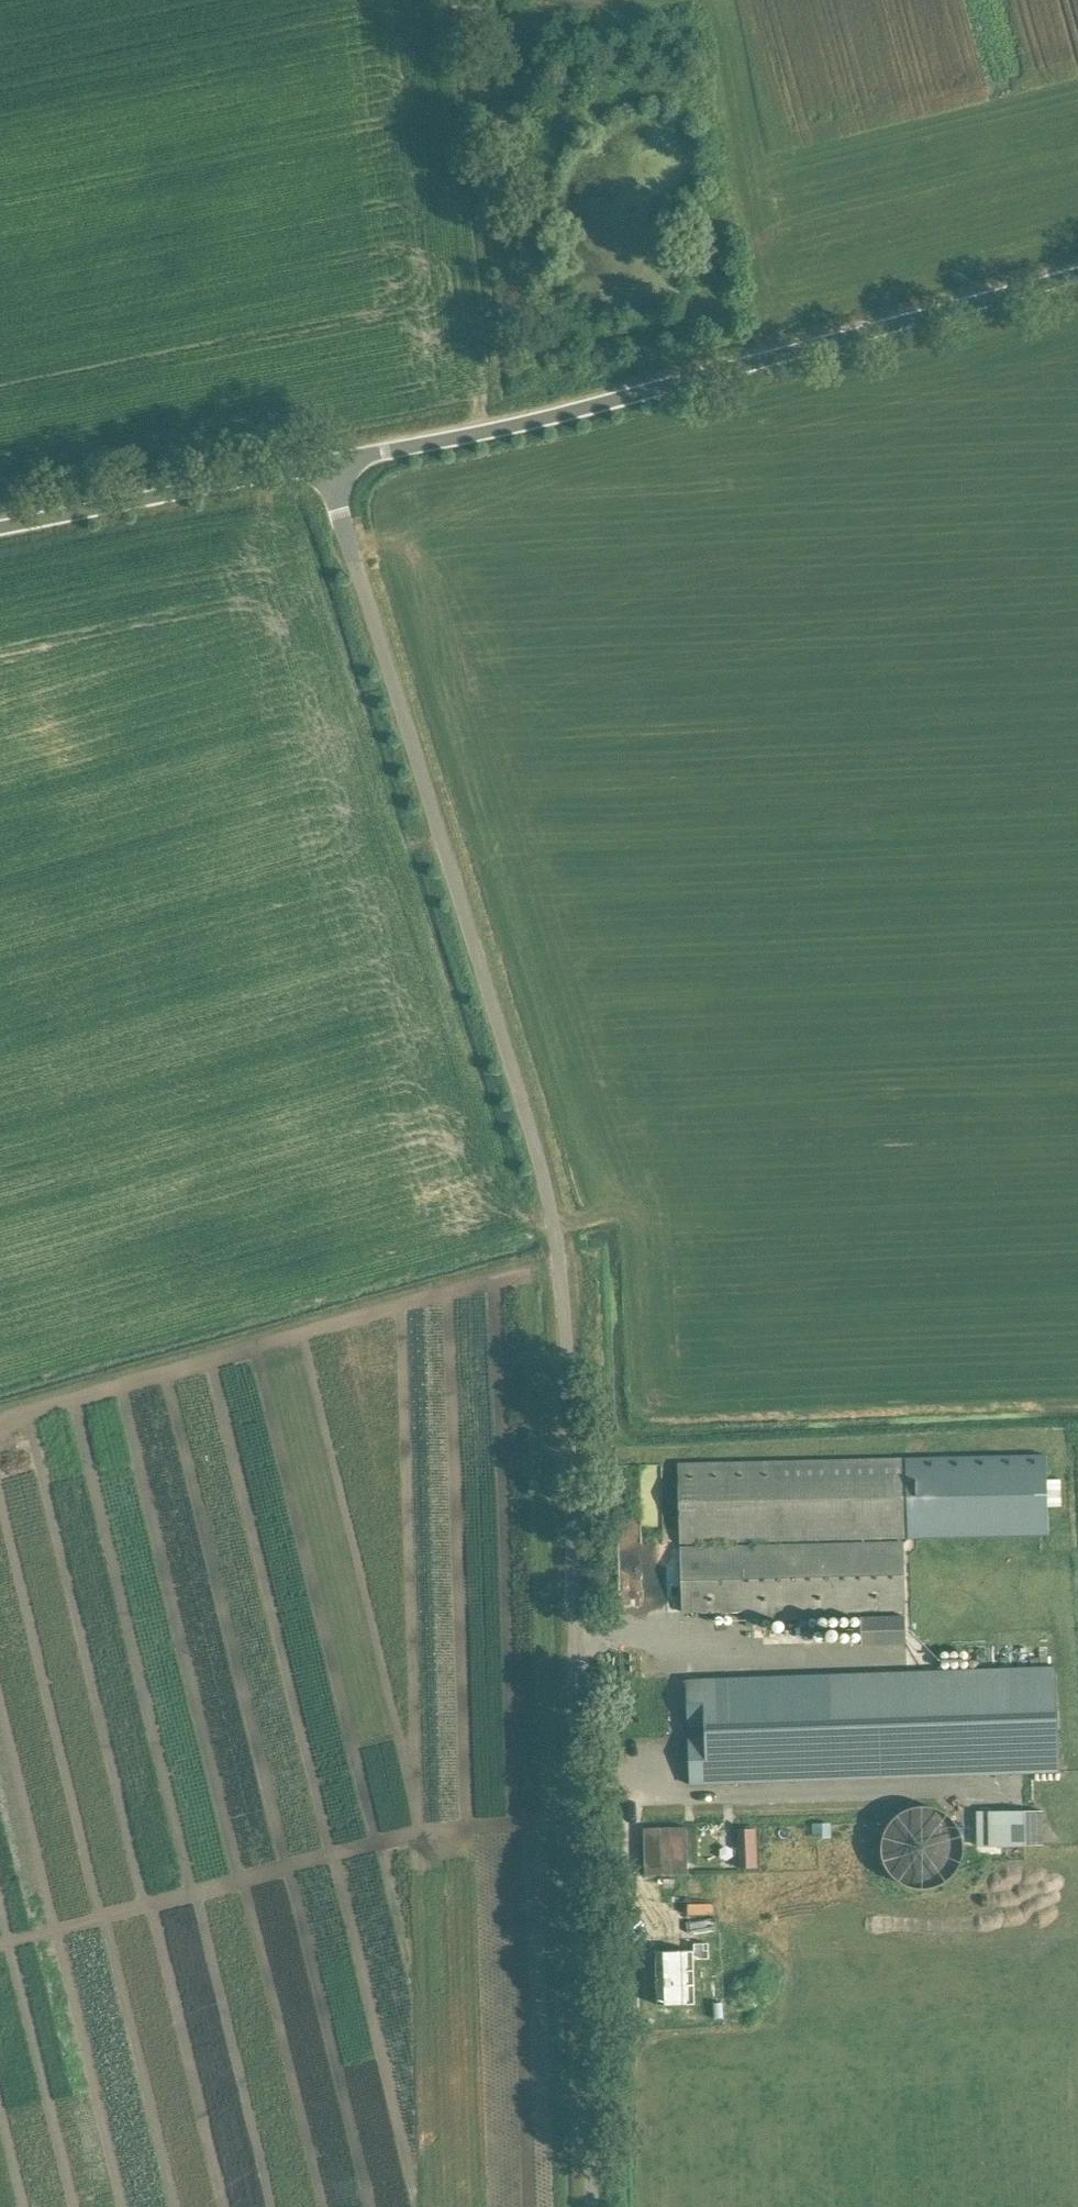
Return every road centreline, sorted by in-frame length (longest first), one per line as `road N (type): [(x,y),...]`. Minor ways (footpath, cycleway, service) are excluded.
road 1 (unclassified): [(596,2206),(559,1251),(520,1089),(324,470)]
road 2 (unclassified): [(324,470),(1077,271)]
road 3 (track): [(538,417),(481,0)]
road 4 (unclassified): [(0,529),(324,470)]

